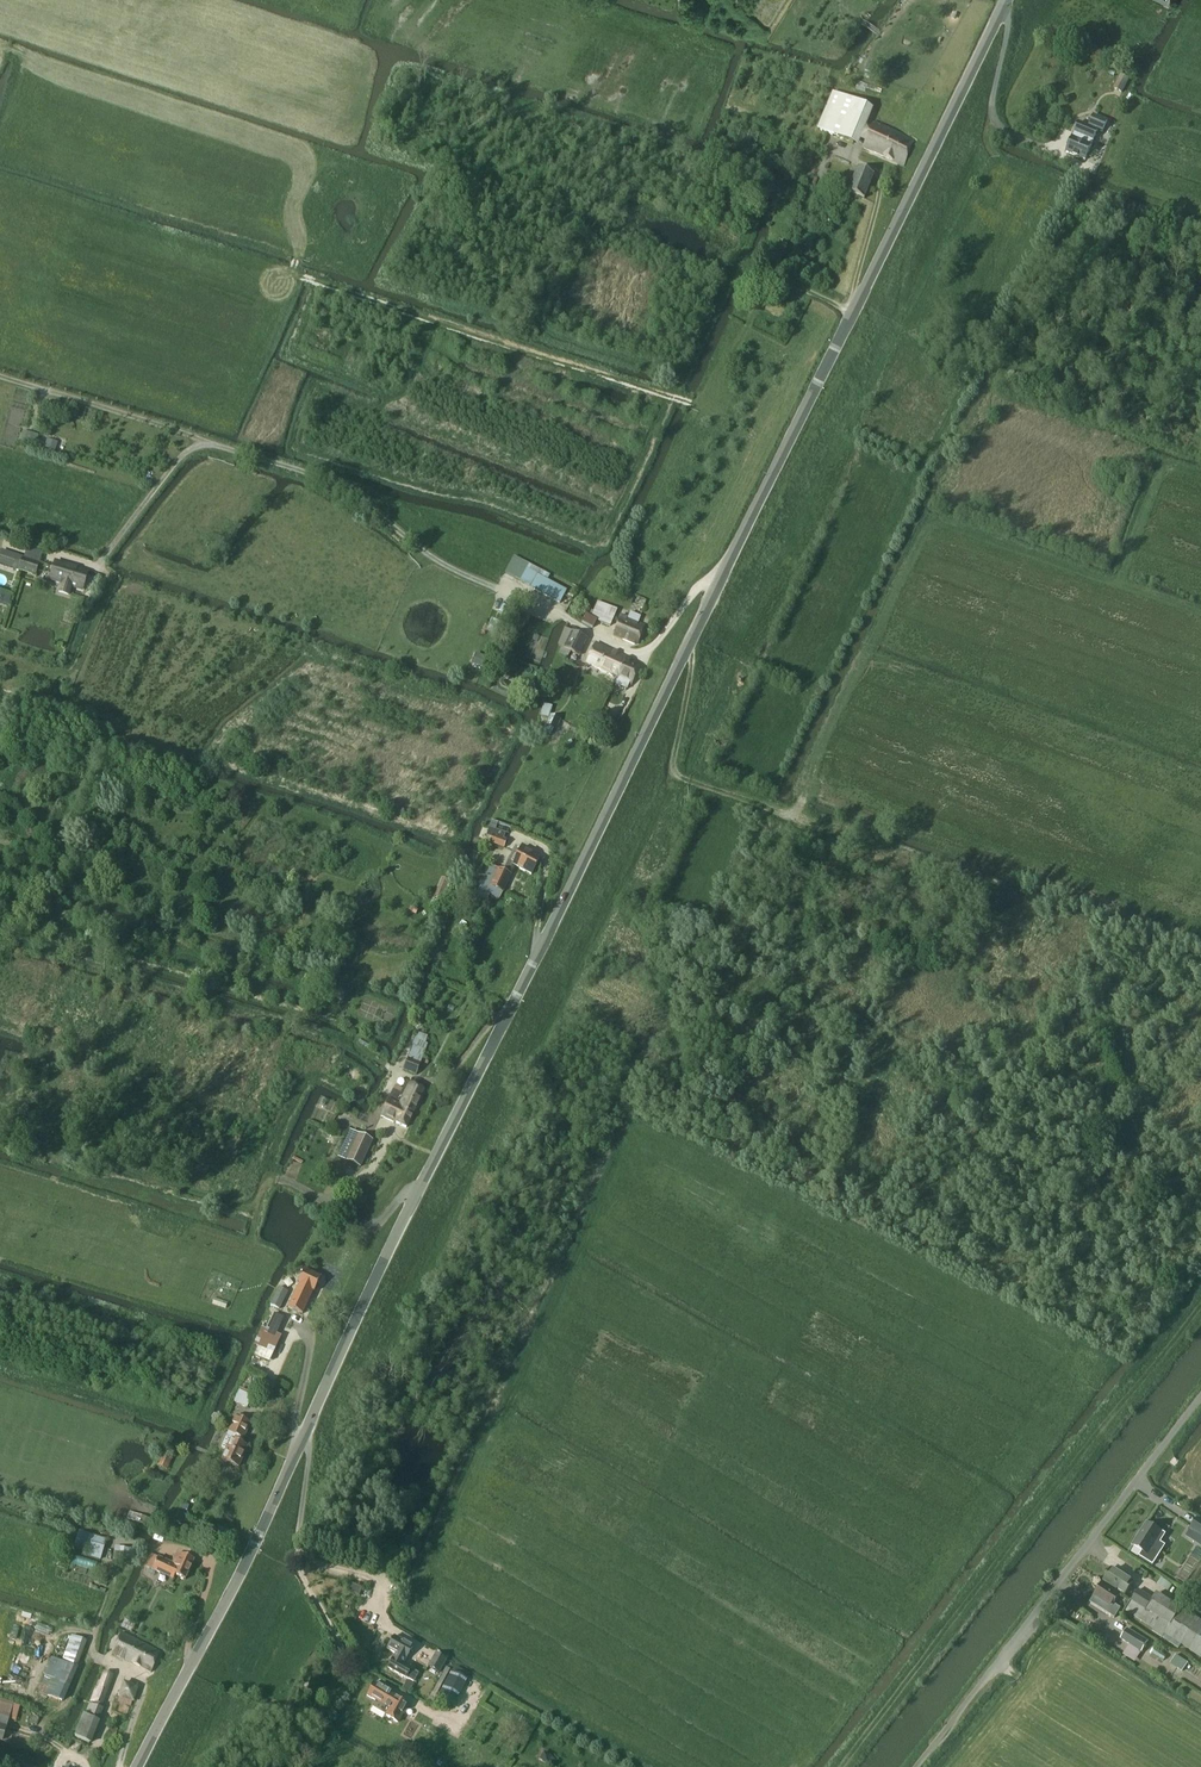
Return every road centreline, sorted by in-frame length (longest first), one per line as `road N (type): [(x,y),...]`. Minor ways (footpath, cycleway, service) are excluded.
road 1 (unclassified): [(138,1766),(253,1550),(437,1156),(1006,0)]
road 2 (track): [(557,424),(639,464),(624,491),(612,501),(397,408),(442,324),(293,275)]
road 3 (track): [(830,831),(793,817),(927,525),(939,522),(1118,584),(1136,529)]
road 4 (track): [(840,1766),(1200,1306)]
road 5 (track): [(442,324),(698,405),(710,402),(773,280),(852,314)]
road 6 (track): [(0,1127),(170,1189),(256,1210),(266,1181),(278,1179),(373,1226),(421,1189)]
road 7 (unclassified): [(954,1722),(1200,1402)]
road 8 (track): [(323,480),(0,376)]
road 9 (track): [(793,817),(673,775),(688,651)]
road 10 (track): [(372,1621),(386,1595),(379,1579),(301,1560),(303,1439)]
road 11 (track): [(486,1665),(661,1766)]
road 12 (track): [(209,442),(181,456),(98,566)]
road 13 (track): [(120,1766),(144,1677),(93,1658)]
road 14 (track): [(393,1070),(417,1080),(448,1076),(483,1031),(508,1016)]
road 15 (track): [(486,1665),(425,1623),(394,1588),(383,1588)]
road 16 (track): [(639,464),(698,347)]

